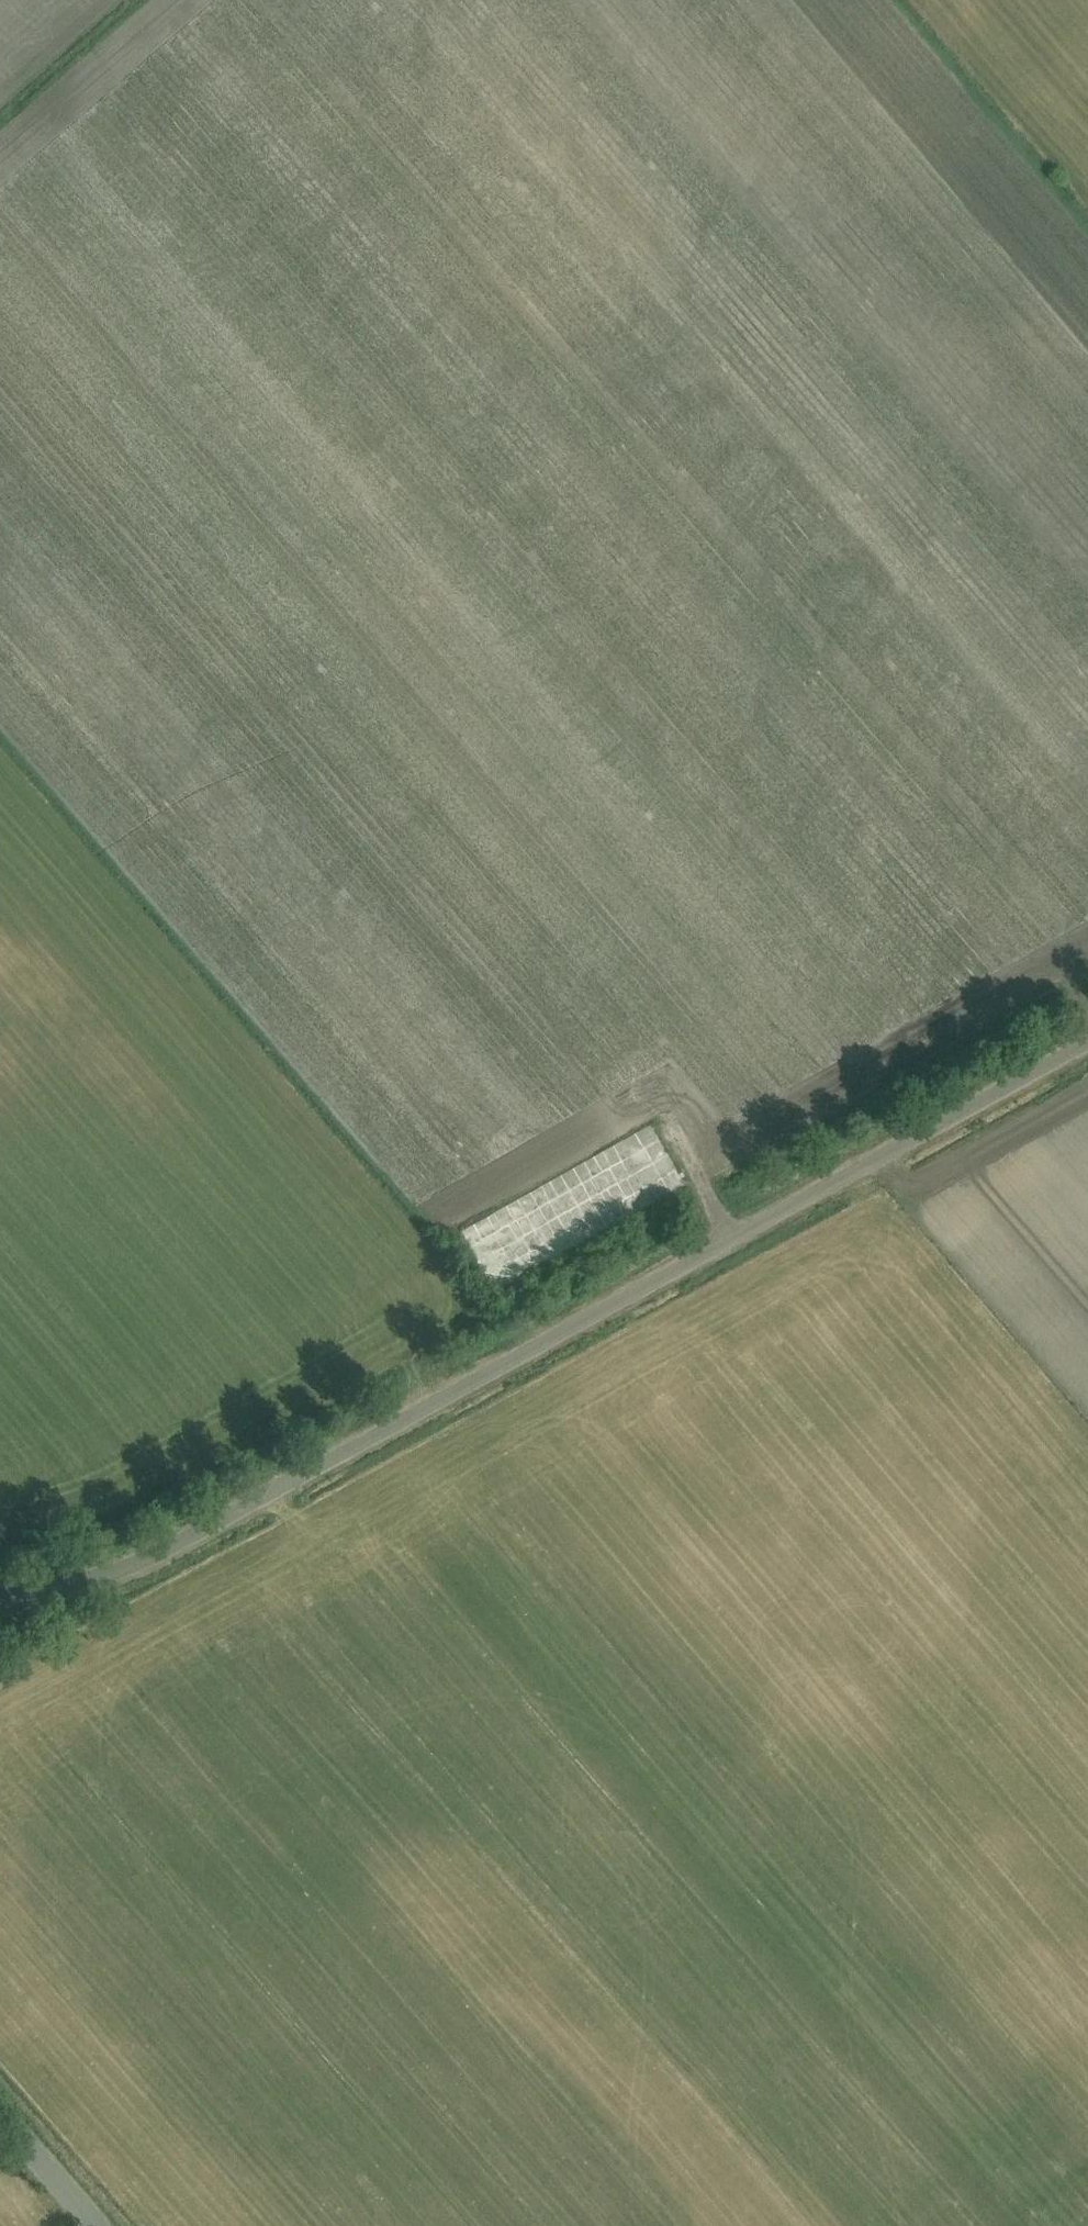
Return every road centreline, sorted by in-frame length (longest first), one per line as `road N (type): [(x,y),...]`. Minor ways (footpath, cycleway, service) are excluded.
road 1 (unclassified): [(0,1593),(135,1564),(1087,1041)]
road 2 (unclassified): [(88,2225),(0,2121)]

